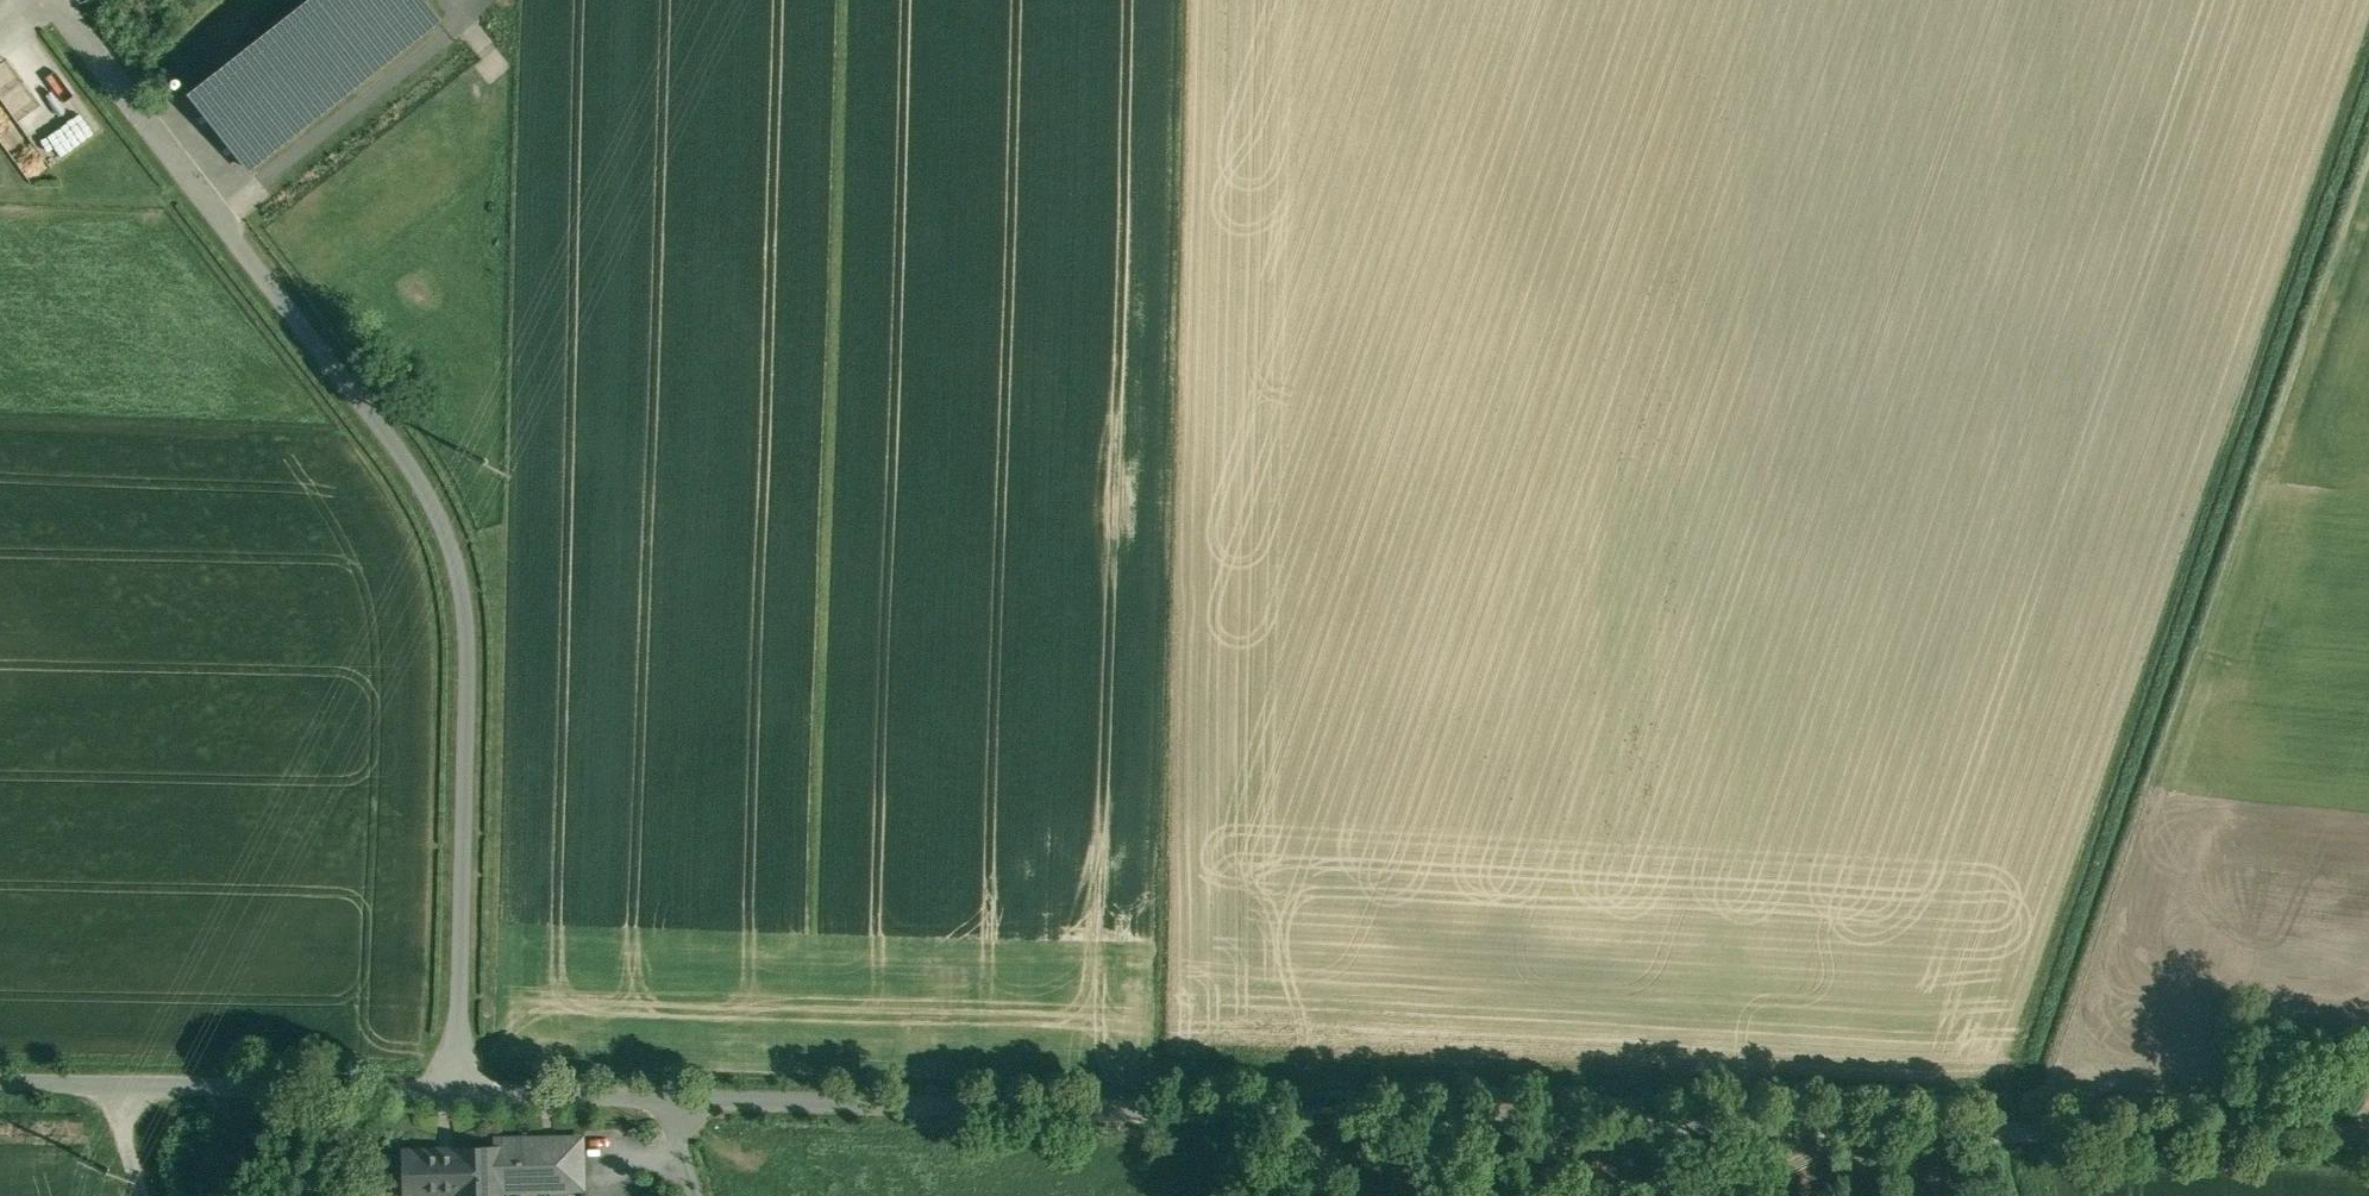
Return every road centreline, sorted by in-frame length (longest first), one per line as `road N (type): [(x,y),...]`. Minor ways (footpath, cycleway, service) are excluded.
road 1 (unclassified): [(675,1108),(1393,1106),(2125,1127),(2368,1144)]
road 2 (unclassified): [(675,1108),(114,1090)]

